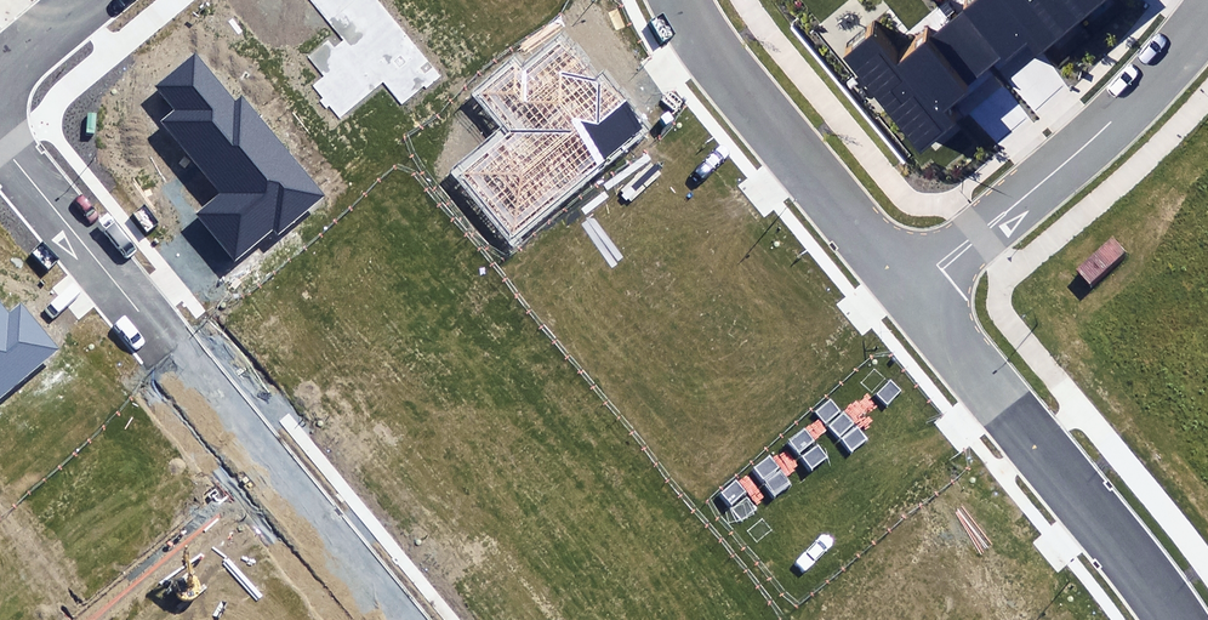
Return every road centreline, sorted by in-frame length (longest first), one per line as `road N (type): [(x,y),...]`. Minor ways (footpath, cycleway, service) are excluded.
road 1 (residential): [(0,144),(393,619)]
road 2 (residential): [(911,292),(1178,619)]
road 3 (residential): [(1207,16),(1100,133),(911,292)]
road 4 (residential): [(678,0),(911,292)]

